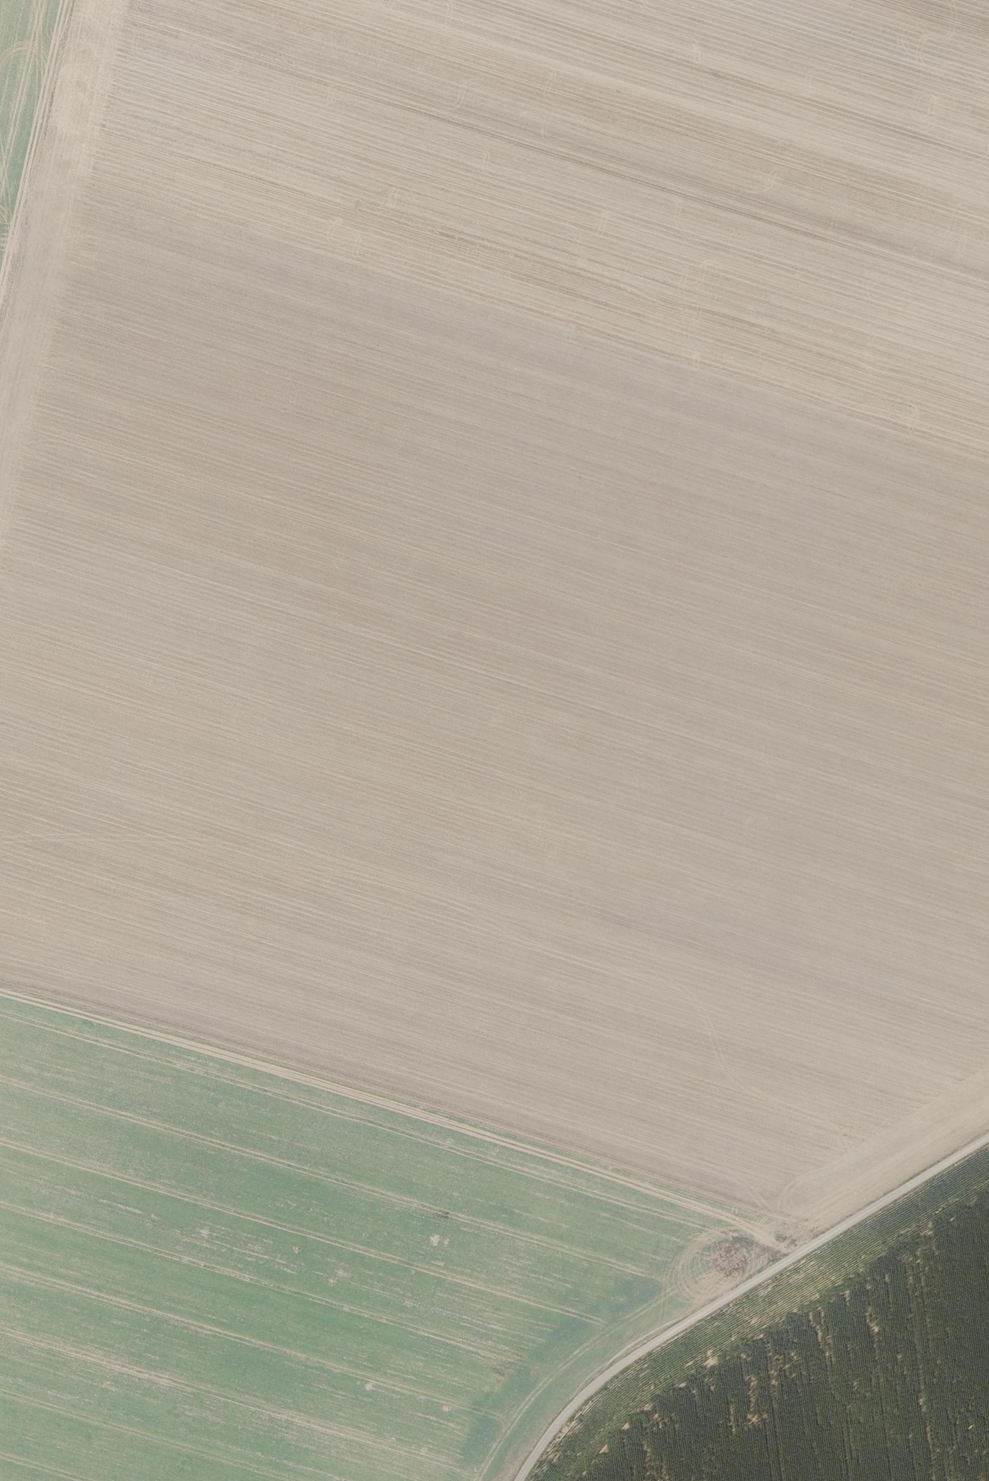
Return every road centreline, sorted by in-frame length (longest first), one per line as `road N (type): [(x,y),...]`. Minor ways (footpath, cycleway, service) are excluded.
road 1 (track): [(988,1138),(600,1381),(521,1480)]

